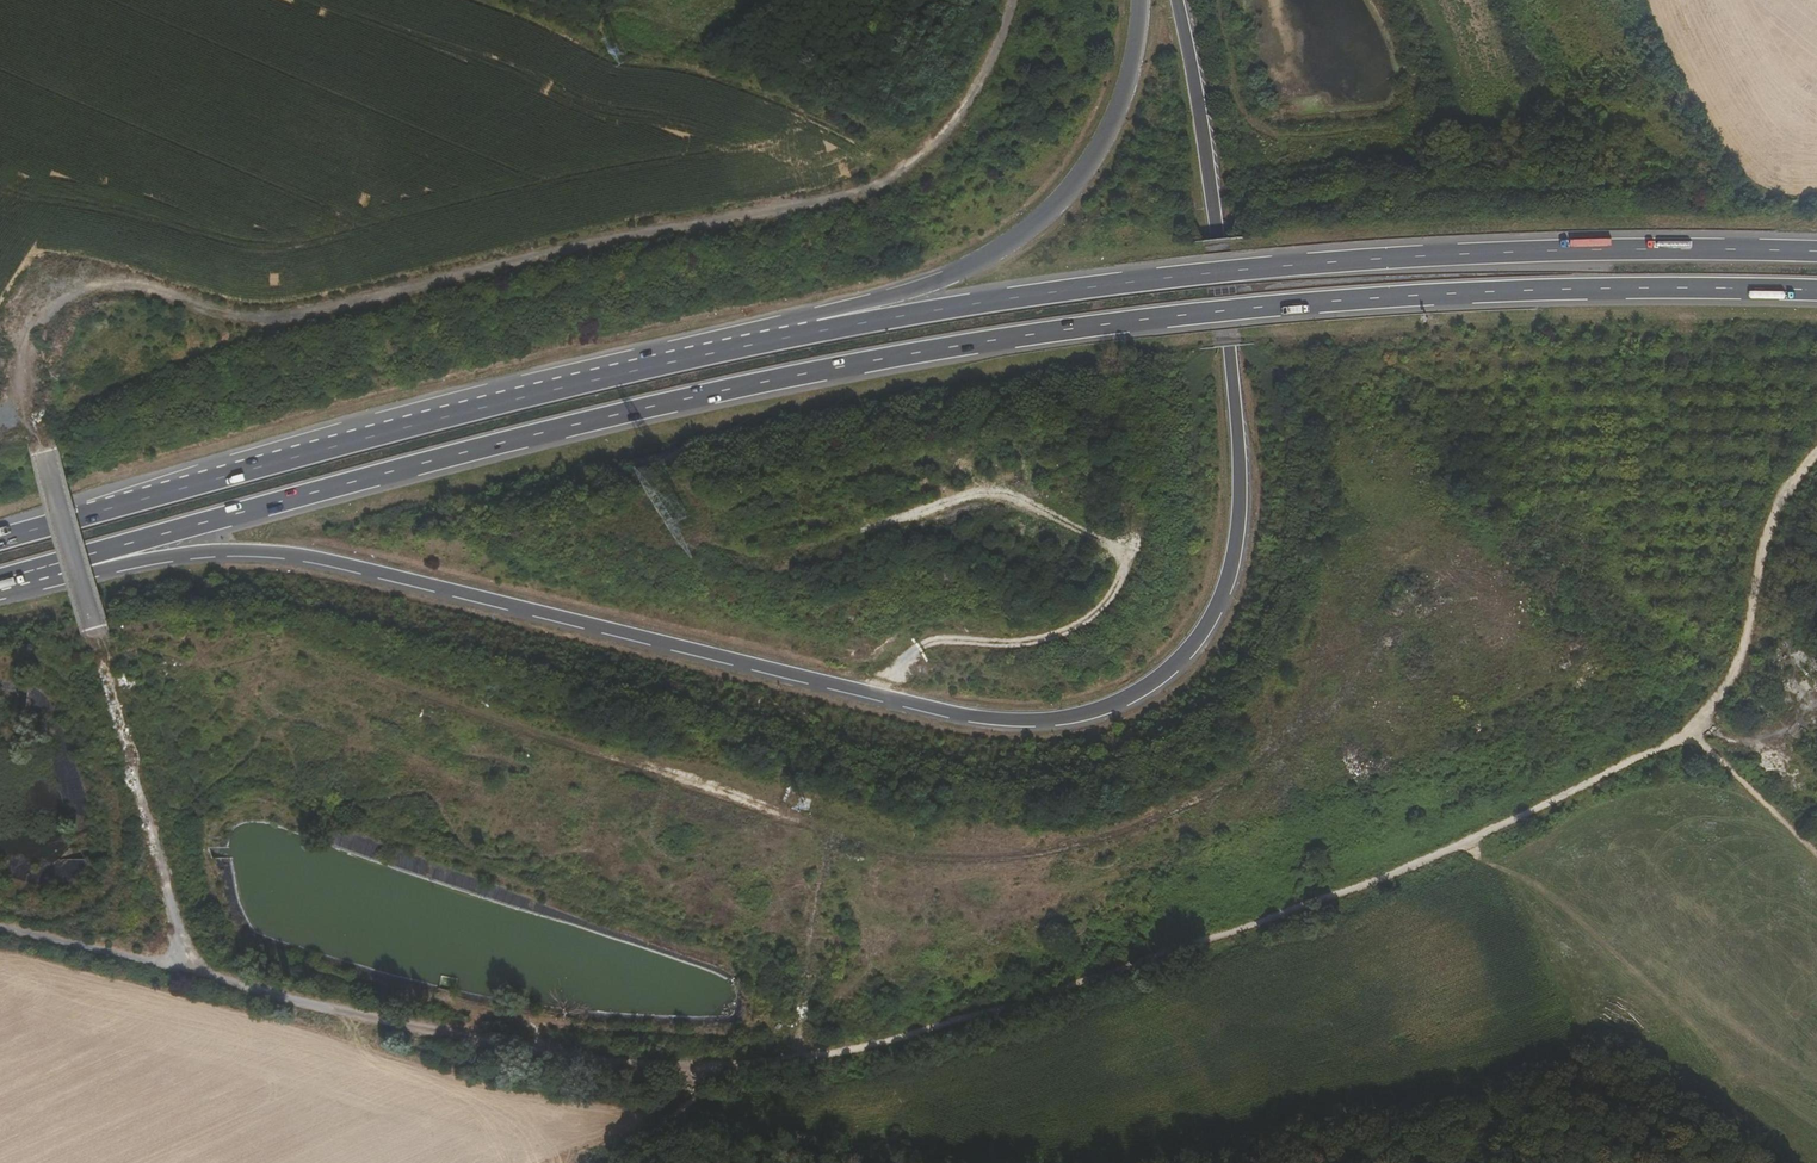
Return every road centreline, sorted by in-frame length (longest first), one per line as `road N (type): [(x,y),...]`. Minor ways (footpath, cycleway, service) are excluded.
road 1 (track): [(0,927),(544,1060),(766,1082),(859,1062),(1652,764),(1739,686),(1775,544),(1816,463)]
road 2 (trunk): [(59,569),(229,550),(297,556),(994,719),(1068,721),(1105,711),(1187,653),(1221,592),(1236,513),(1230,348),(1176,0)]
road 3 (trunk): [(59,569),(482,447),(899,356),(1145,320),(1390,298),(1816,289)]
road 4 (unclassified): [(56,465),(41,391),(48,328),(90,295),(149,291),(256,324),(865,198),(964,124),(1011,36),(1016,0)]
road 5 (trunk): [(1816,252),(1546,251),(1284,266),(815,328)]
road 6 (trunk): [(815,328),(477,408),(0,539)]
road 7 (unclassified): [(56,465),(187,970)]
road 8 (trunk): [(1141,0),(1121,97),(1098,156),(1057,211),(999,254),(815,328)]
road 9 (track): [(1688,731),(1816,852)]

